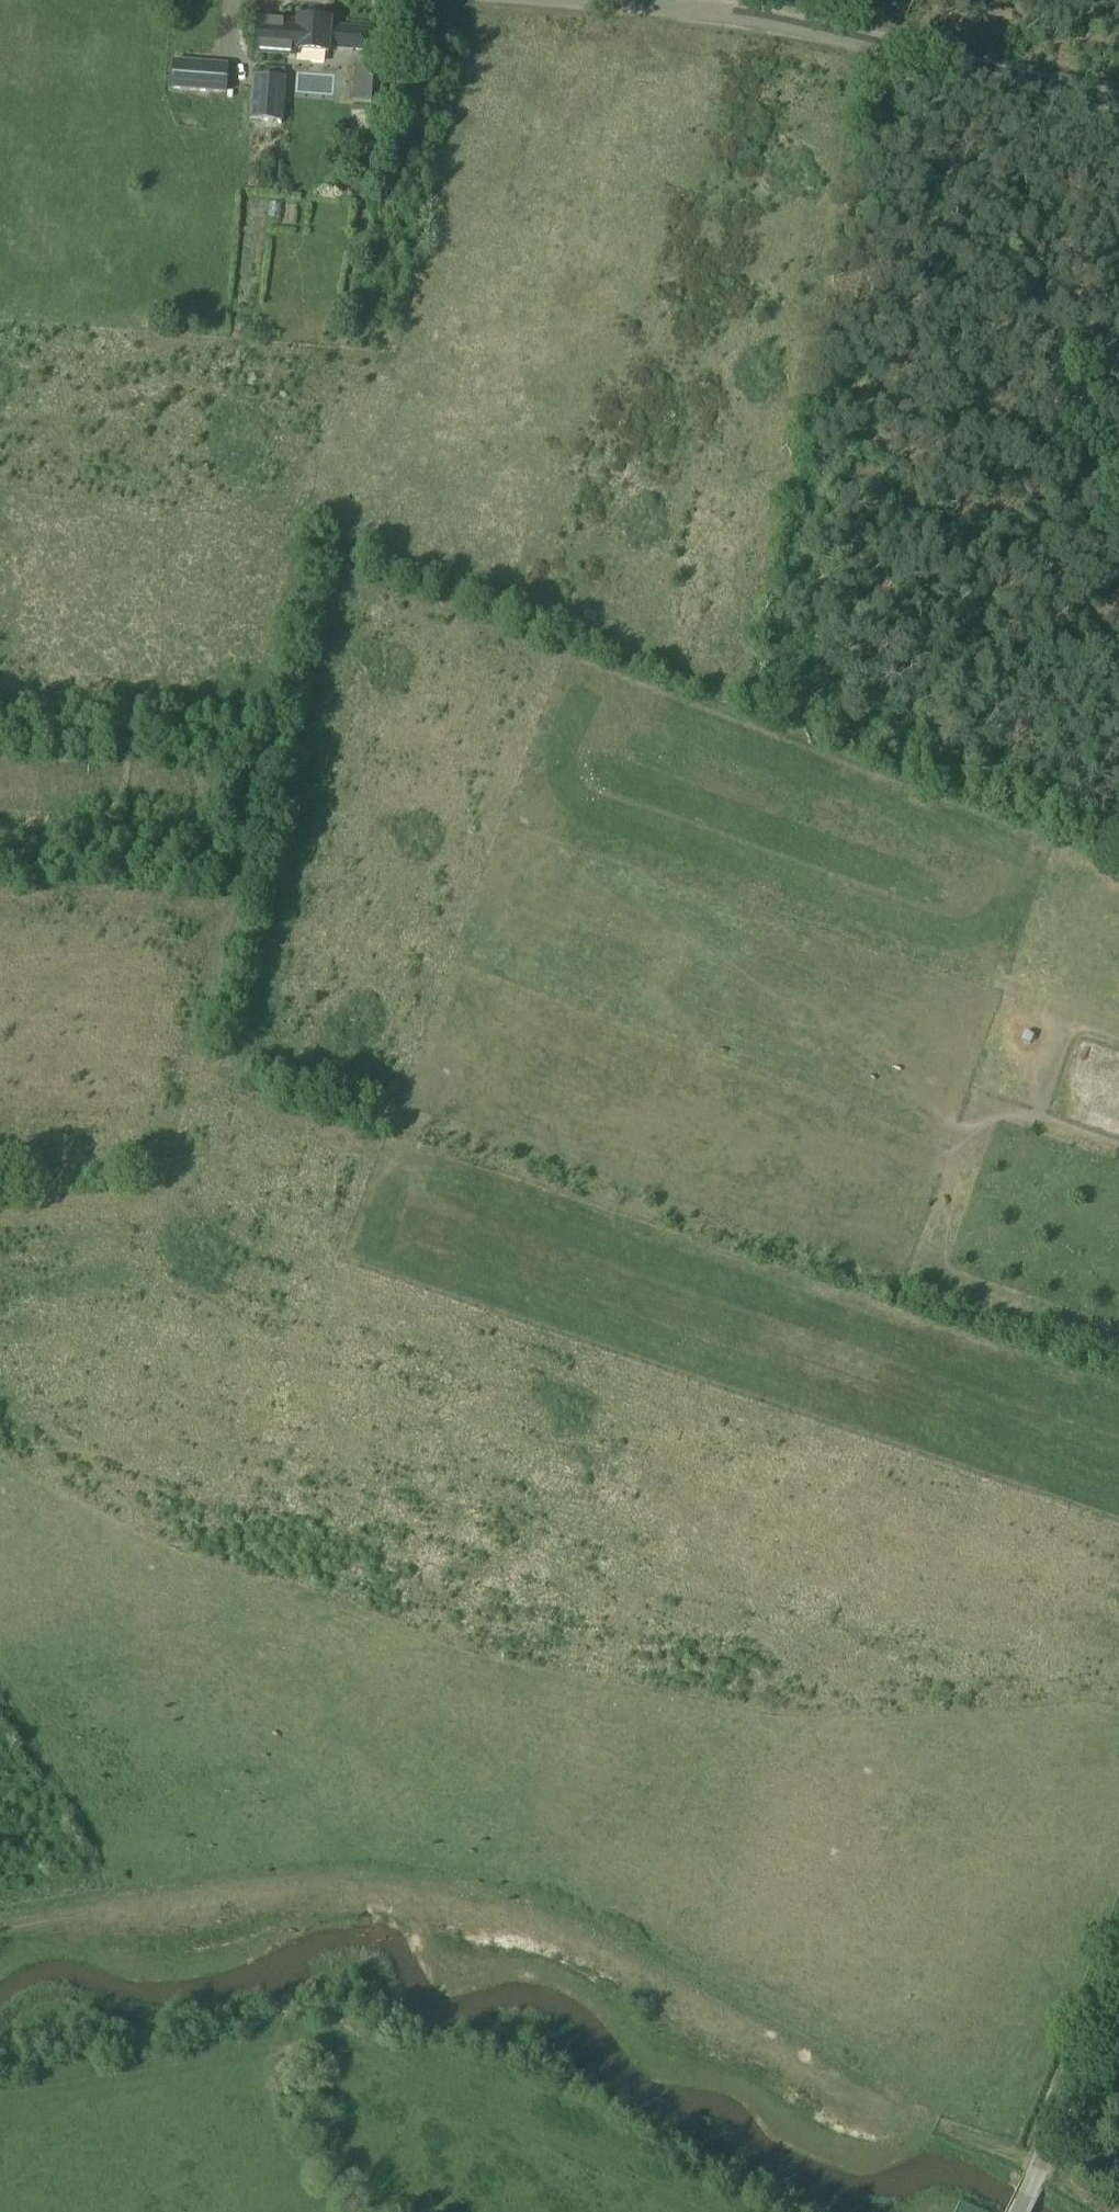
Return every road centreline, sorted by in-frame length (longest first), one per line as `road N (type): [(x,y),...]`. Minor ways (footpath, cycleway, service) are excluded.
road 1 (unclassified): [(1118,104),(706,10),(599,0)]
road 2 (tertiary): [(1018,2211),(1118,1963)]

